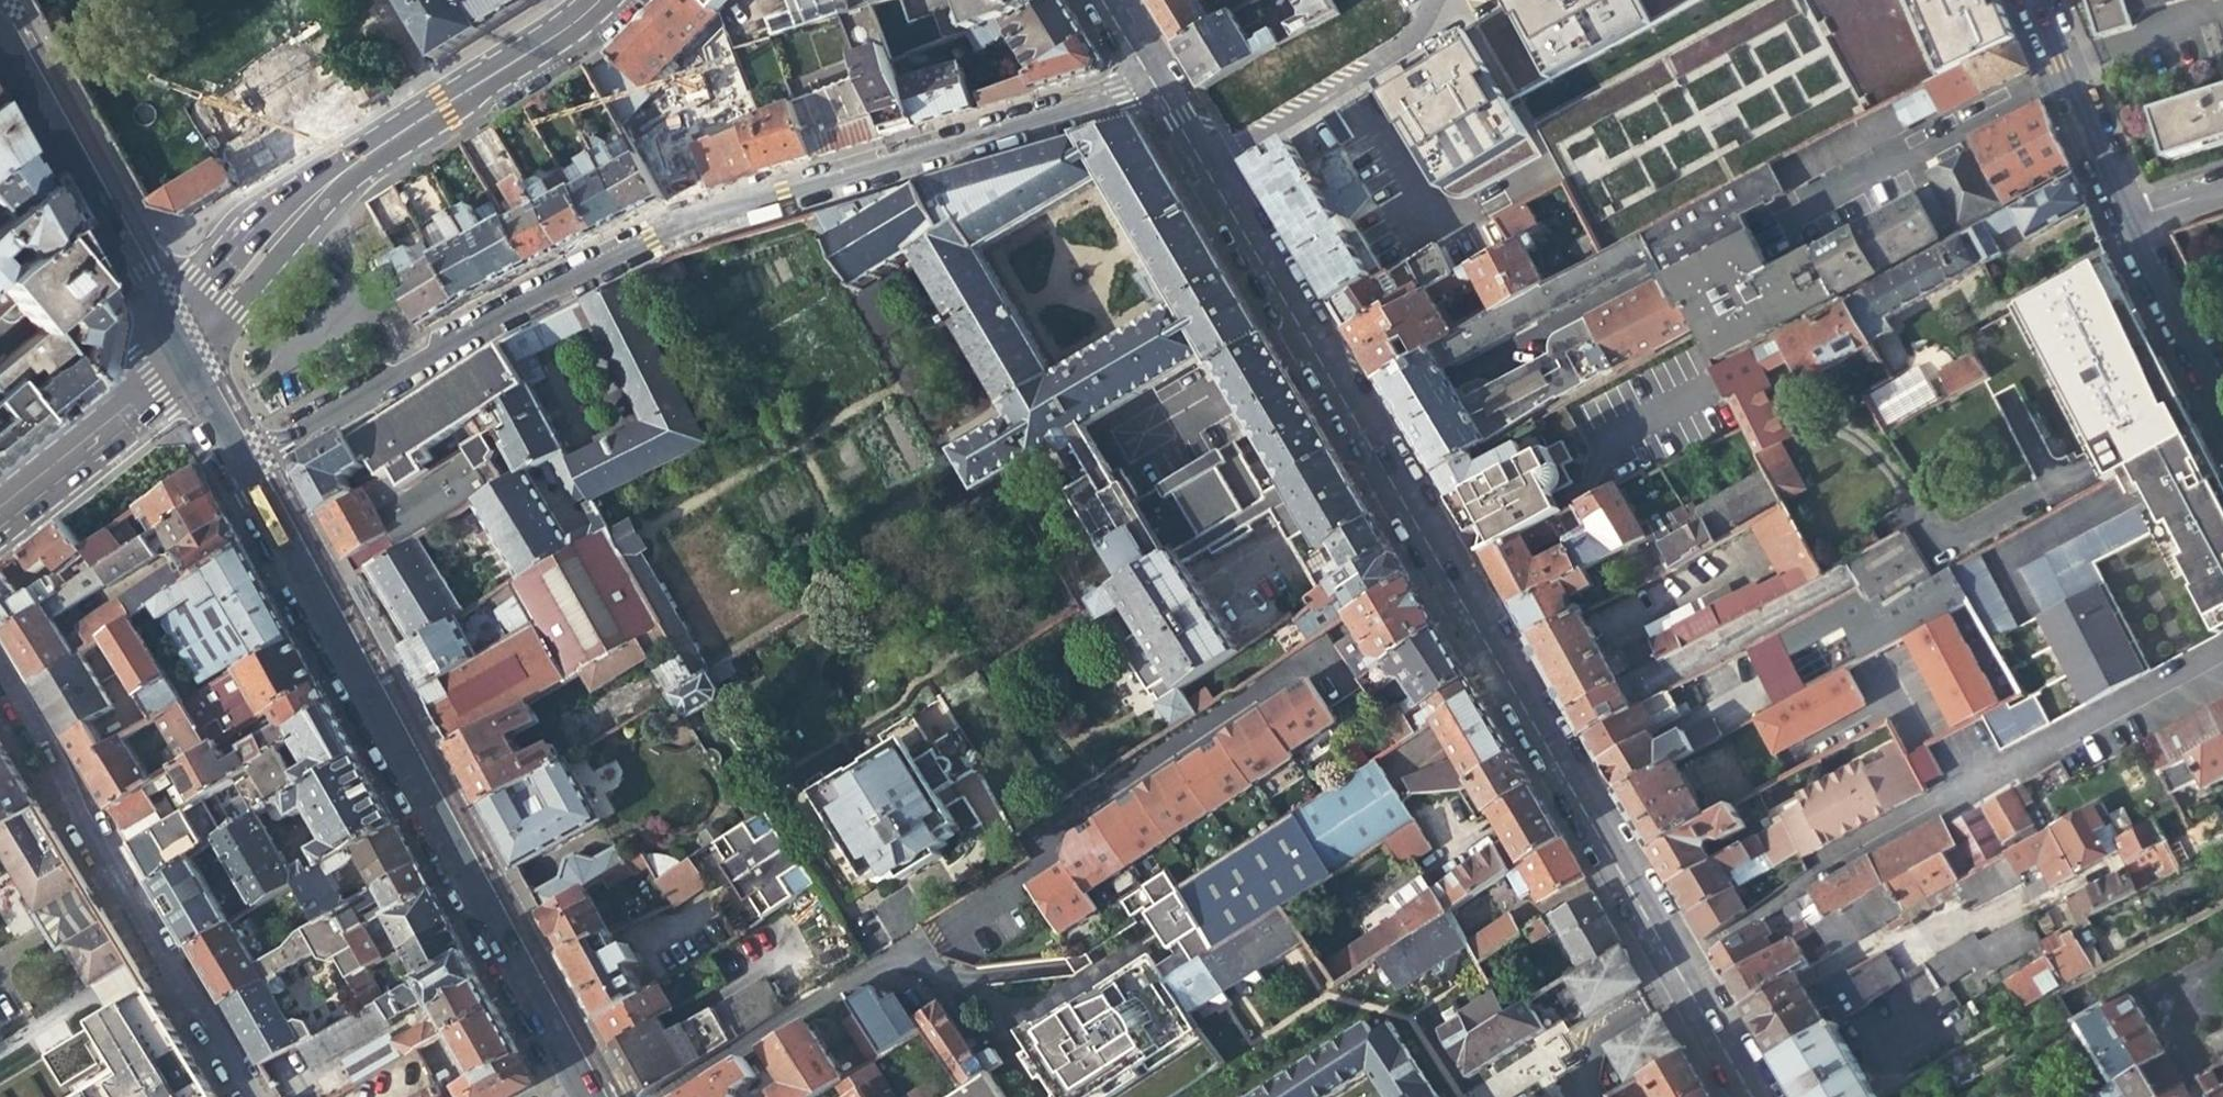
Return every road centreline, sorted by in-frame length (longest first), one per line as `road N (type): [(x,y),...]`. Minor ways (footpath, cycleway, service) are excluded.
road 1 (residential): [(1749,1096),(1147,79)]
road 2 (residential): [(281,436),(470,324),(670,223),(1122,93),(1147,79)]
road 3 (residential): [(175,353),(201,385),(585,1093)]
road 4 (tertiary): [(590,0),(342,164),(205,302),(175,353)]
road 5 (residential): [(242,1096),(0,696)]
road 6 (residential): [(0,37),(175,353)]
road 7 (residential): [(2025,0),(2119,219)]
road 8 (tertiary): [(175,353),(0,504)]
road 9 (residential): [(2119,219),(2222,420)]

